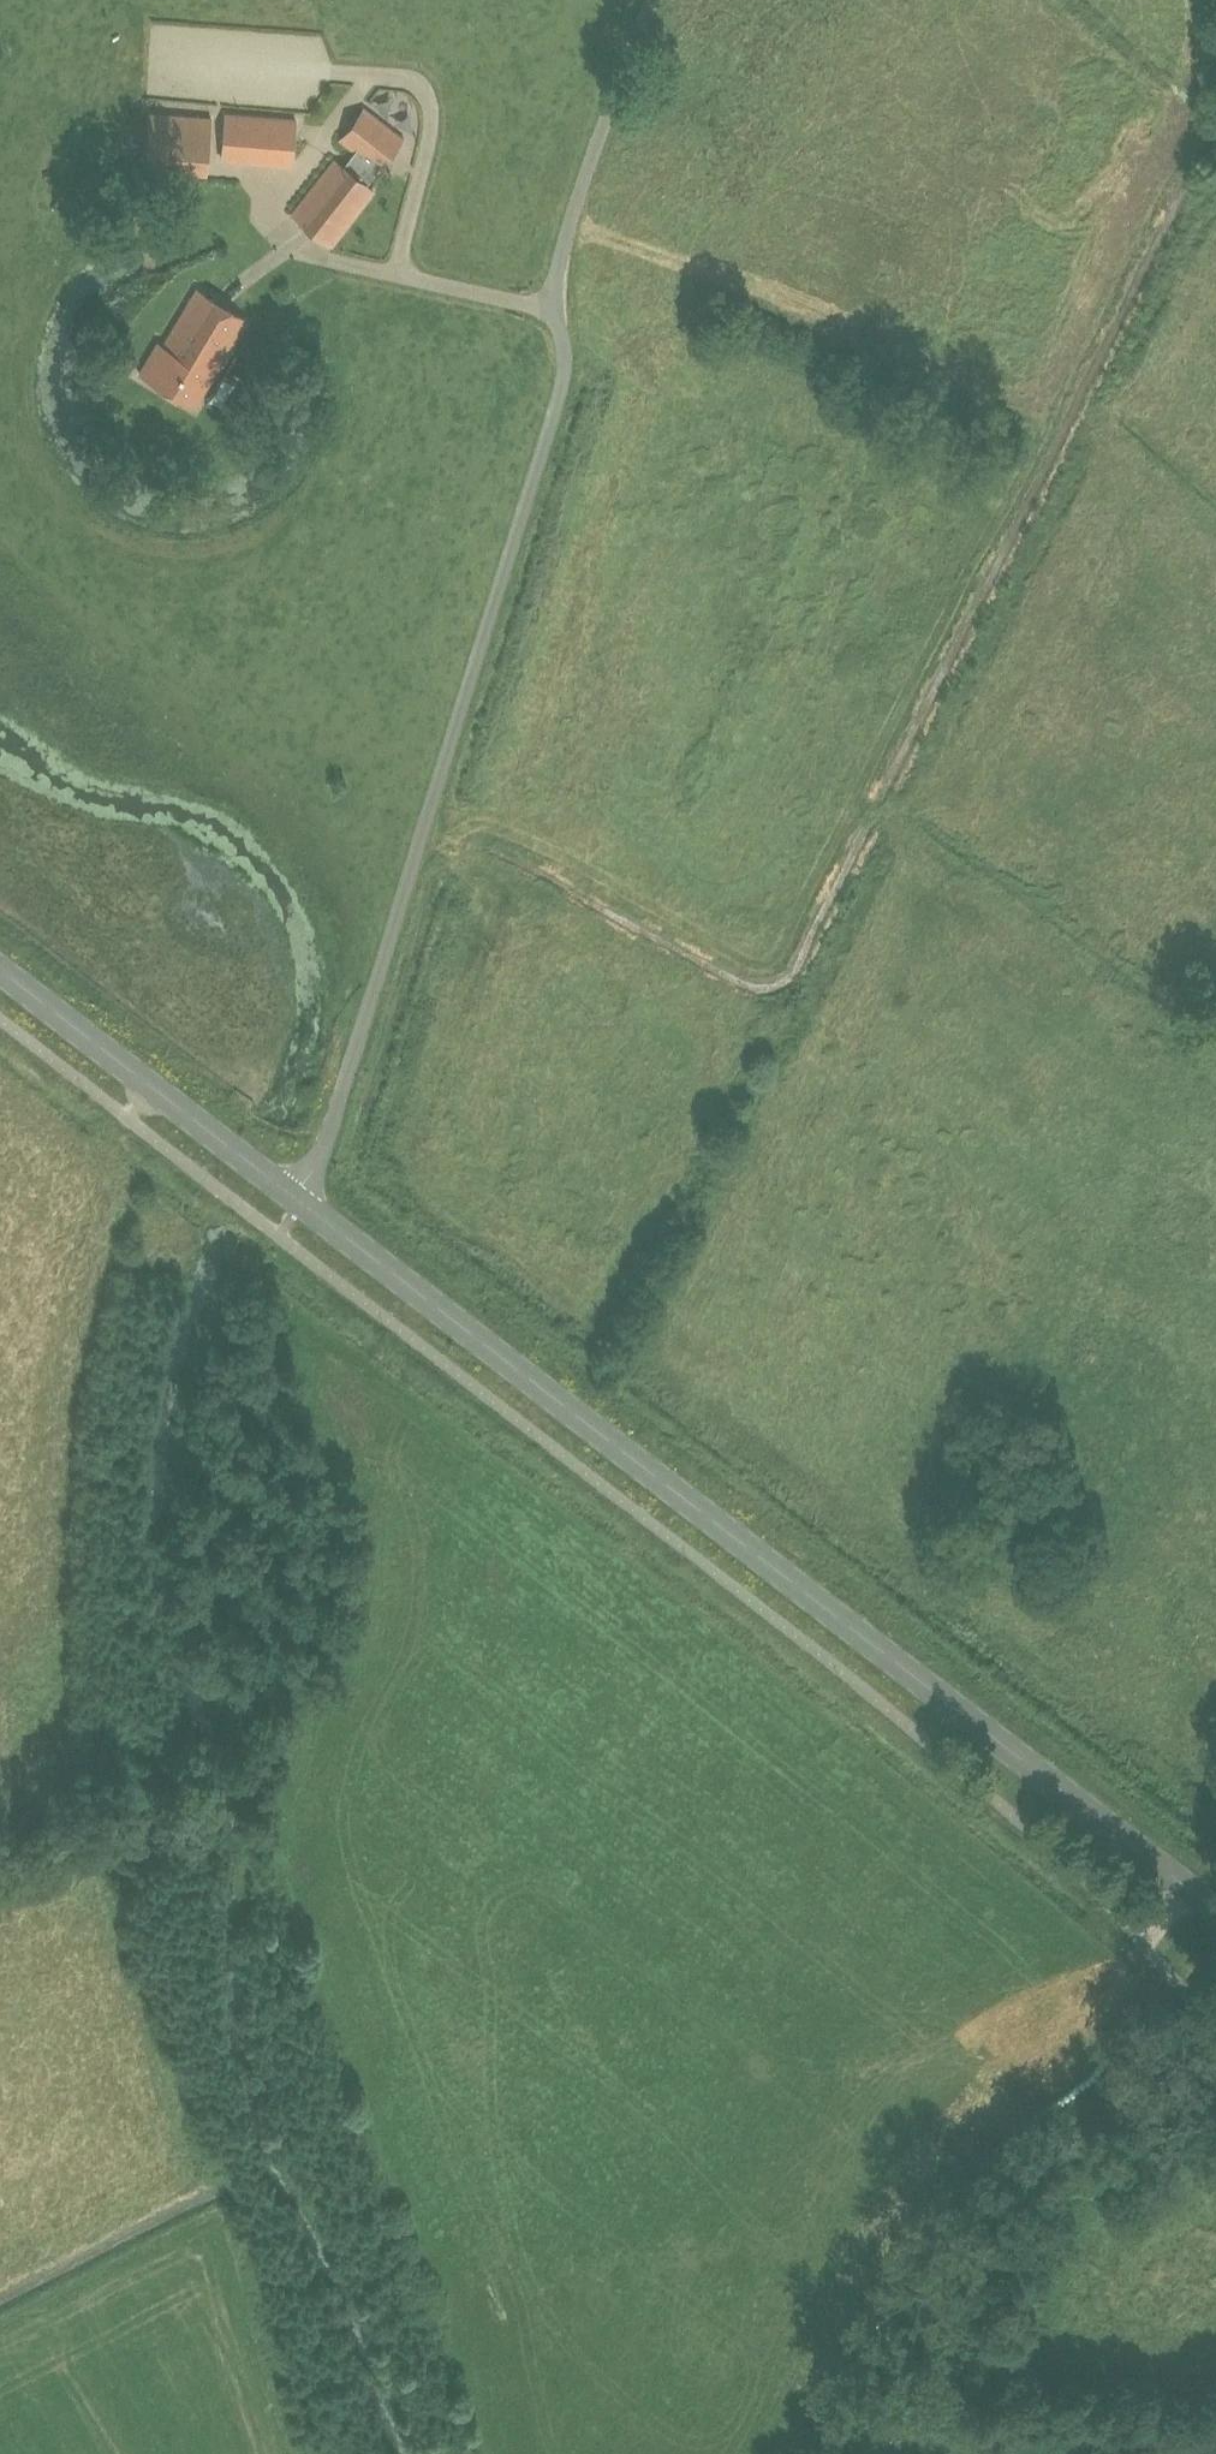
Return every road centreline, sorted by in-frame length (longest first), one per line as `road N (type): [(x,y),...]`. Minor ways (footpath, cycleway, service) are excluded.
road 1 (unclassified): [(303,1205),(563,372),(555,308),(560,255),(657,0)]
road 2 (secondary): [(1215,1913),(303,1205)]
road 3 (secondary): [(303,1205),(0,969)]

